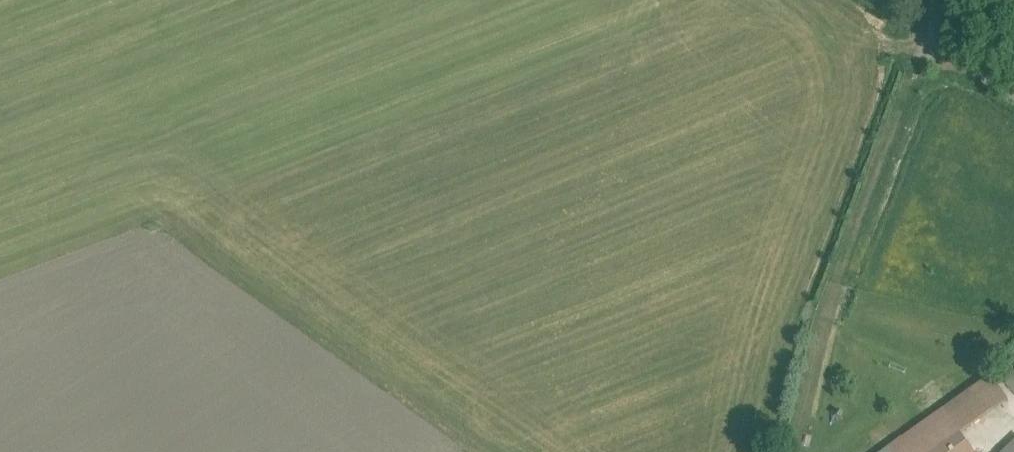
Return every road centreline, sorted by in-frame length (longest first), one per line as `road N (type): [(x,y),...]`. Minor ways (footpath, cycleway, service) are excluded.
road 1 (unclassified): [(1013,93),(934,39),(914,4)]

